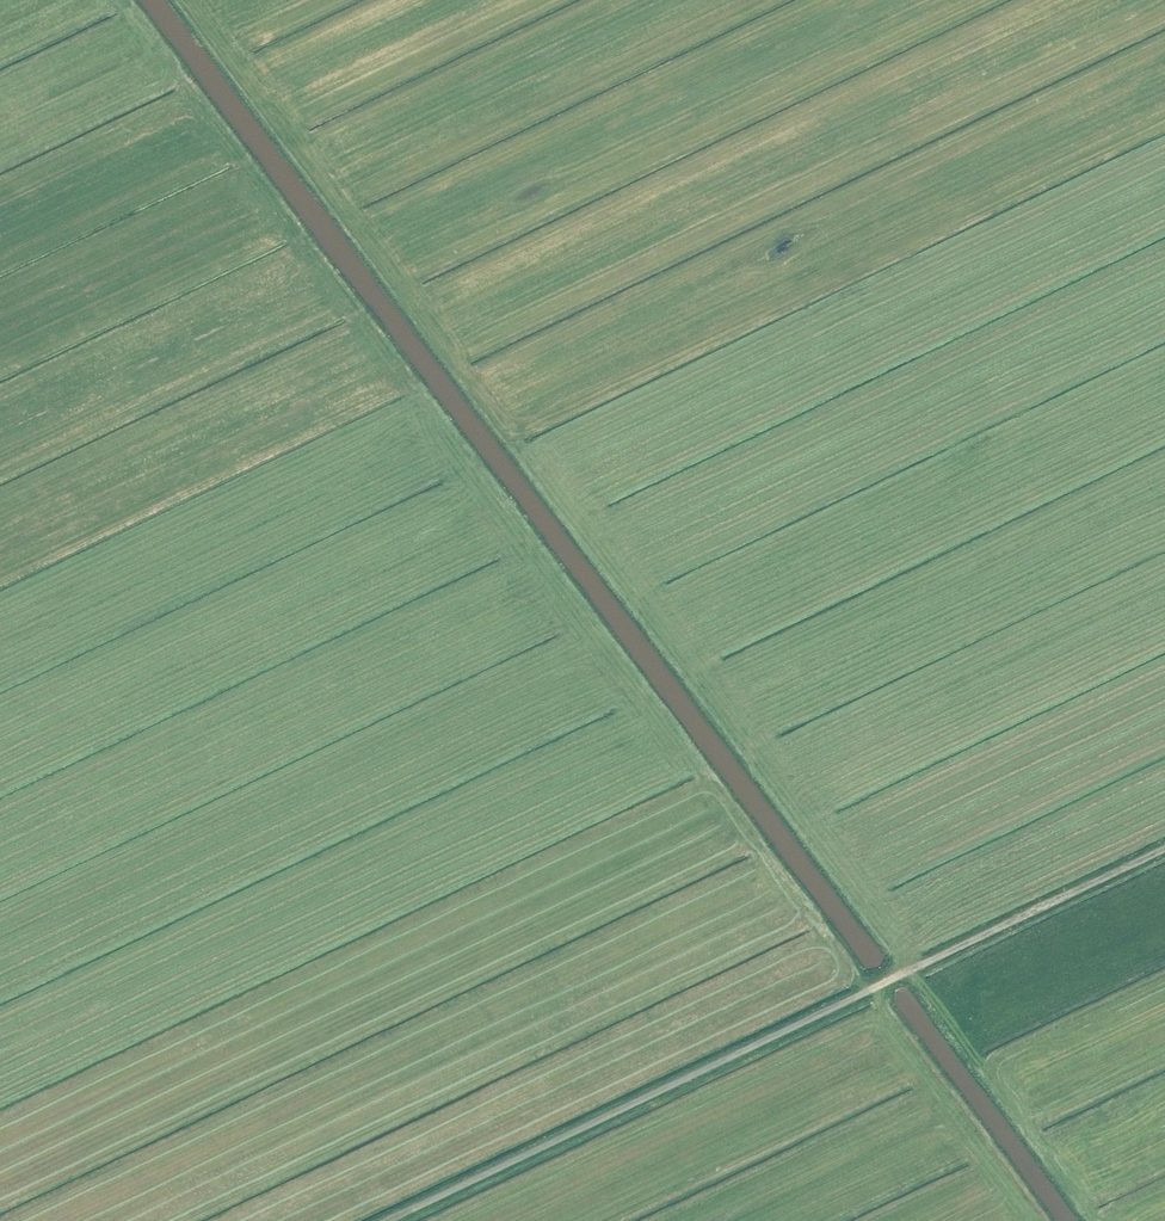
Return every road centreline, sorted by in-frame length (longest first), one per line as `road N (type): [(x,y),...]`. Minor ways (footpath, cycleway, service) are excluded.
road 1 (track): [(385,1220),(1164,848)]

